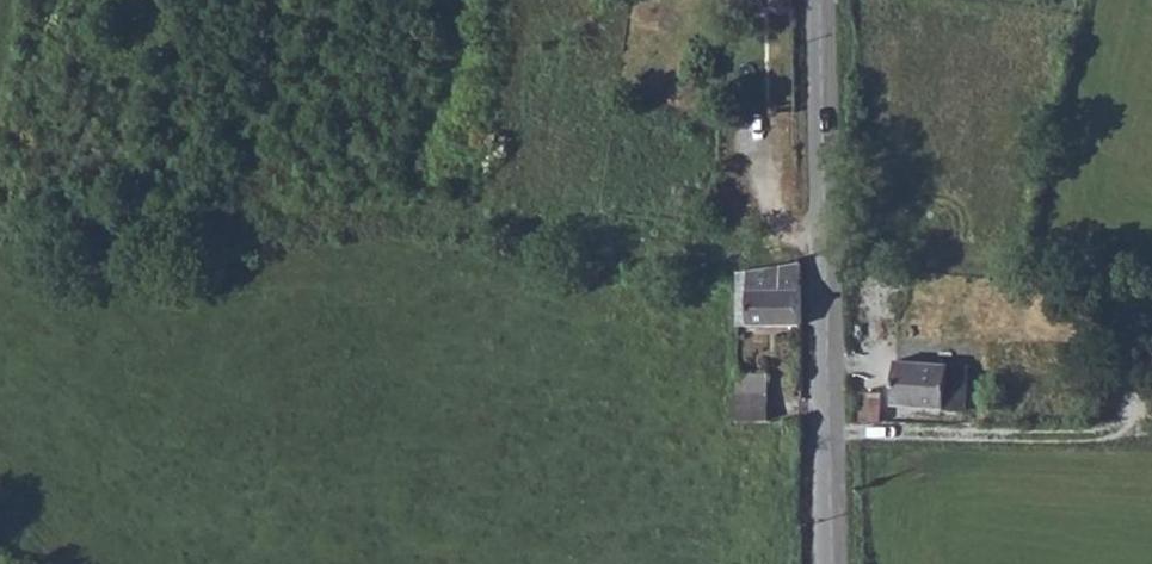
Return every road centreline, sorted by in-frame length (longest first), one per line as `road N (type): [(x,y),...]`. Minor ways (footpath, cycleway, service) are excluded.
road 1 (tertiary): [(835,563),(821,0)]

